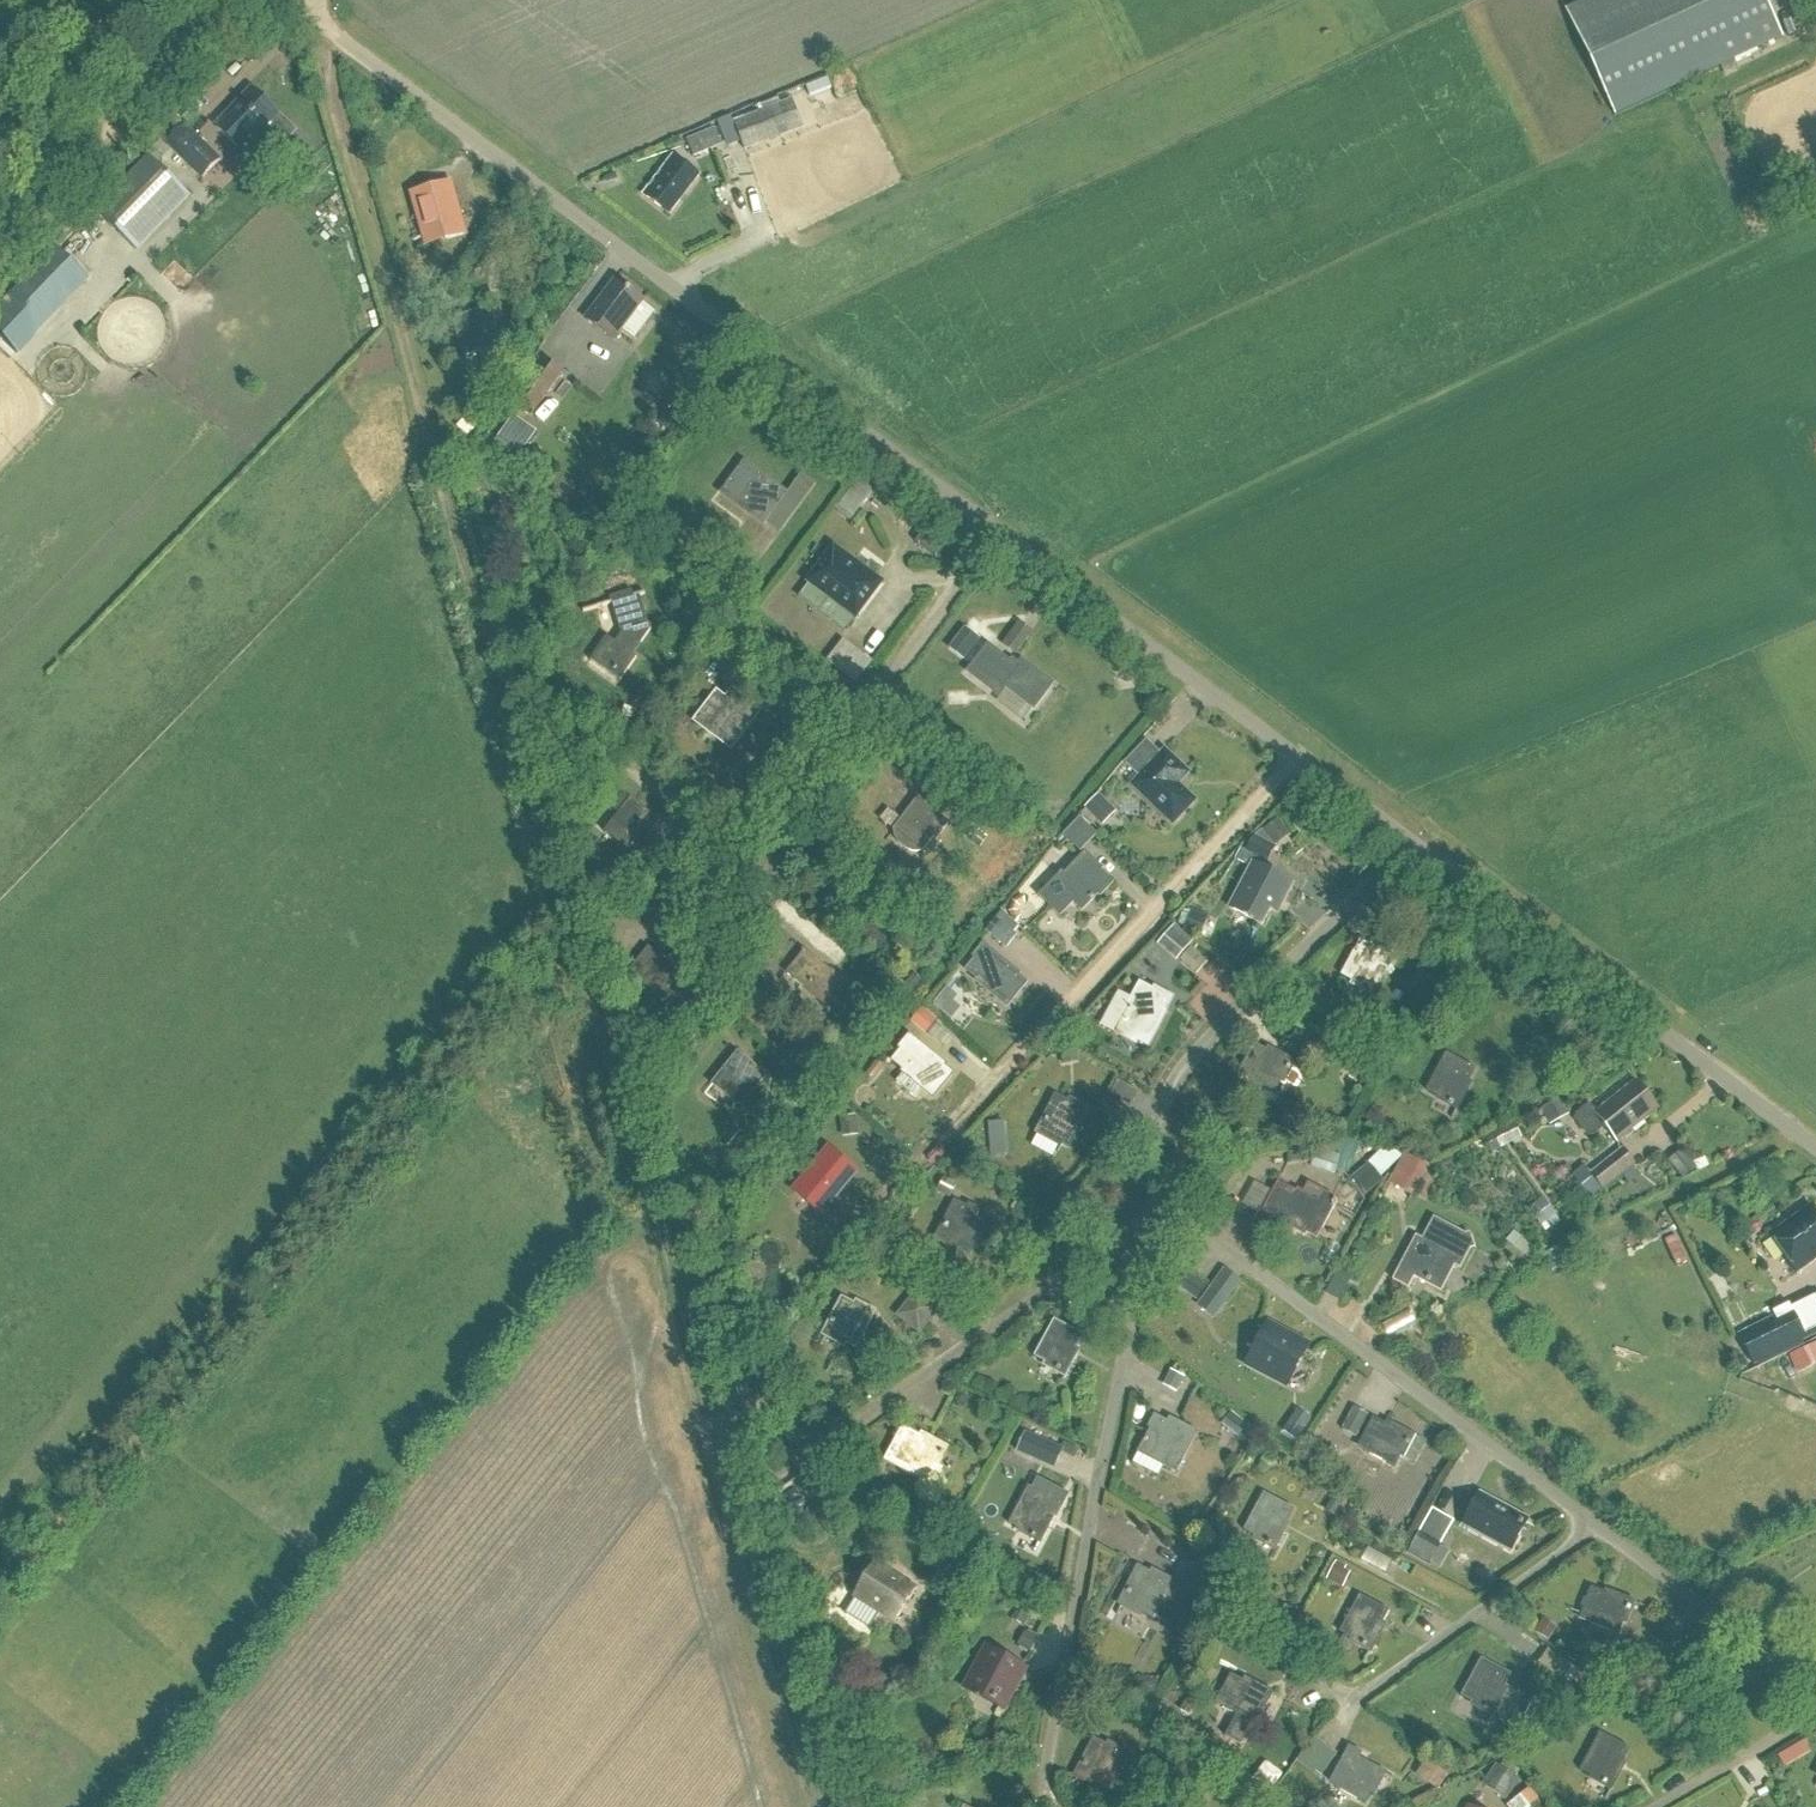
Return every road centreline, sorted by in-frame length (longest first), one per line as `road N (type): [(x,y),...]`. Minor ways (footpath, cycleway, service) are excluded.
road 1 (unclassified): [(1815,1148),(292,0)]
road 2 (track): [(321,29),(322,70),(480,640),(825,1806)]
road 3 (track): [(271,0),(227,29),(0,250)]

